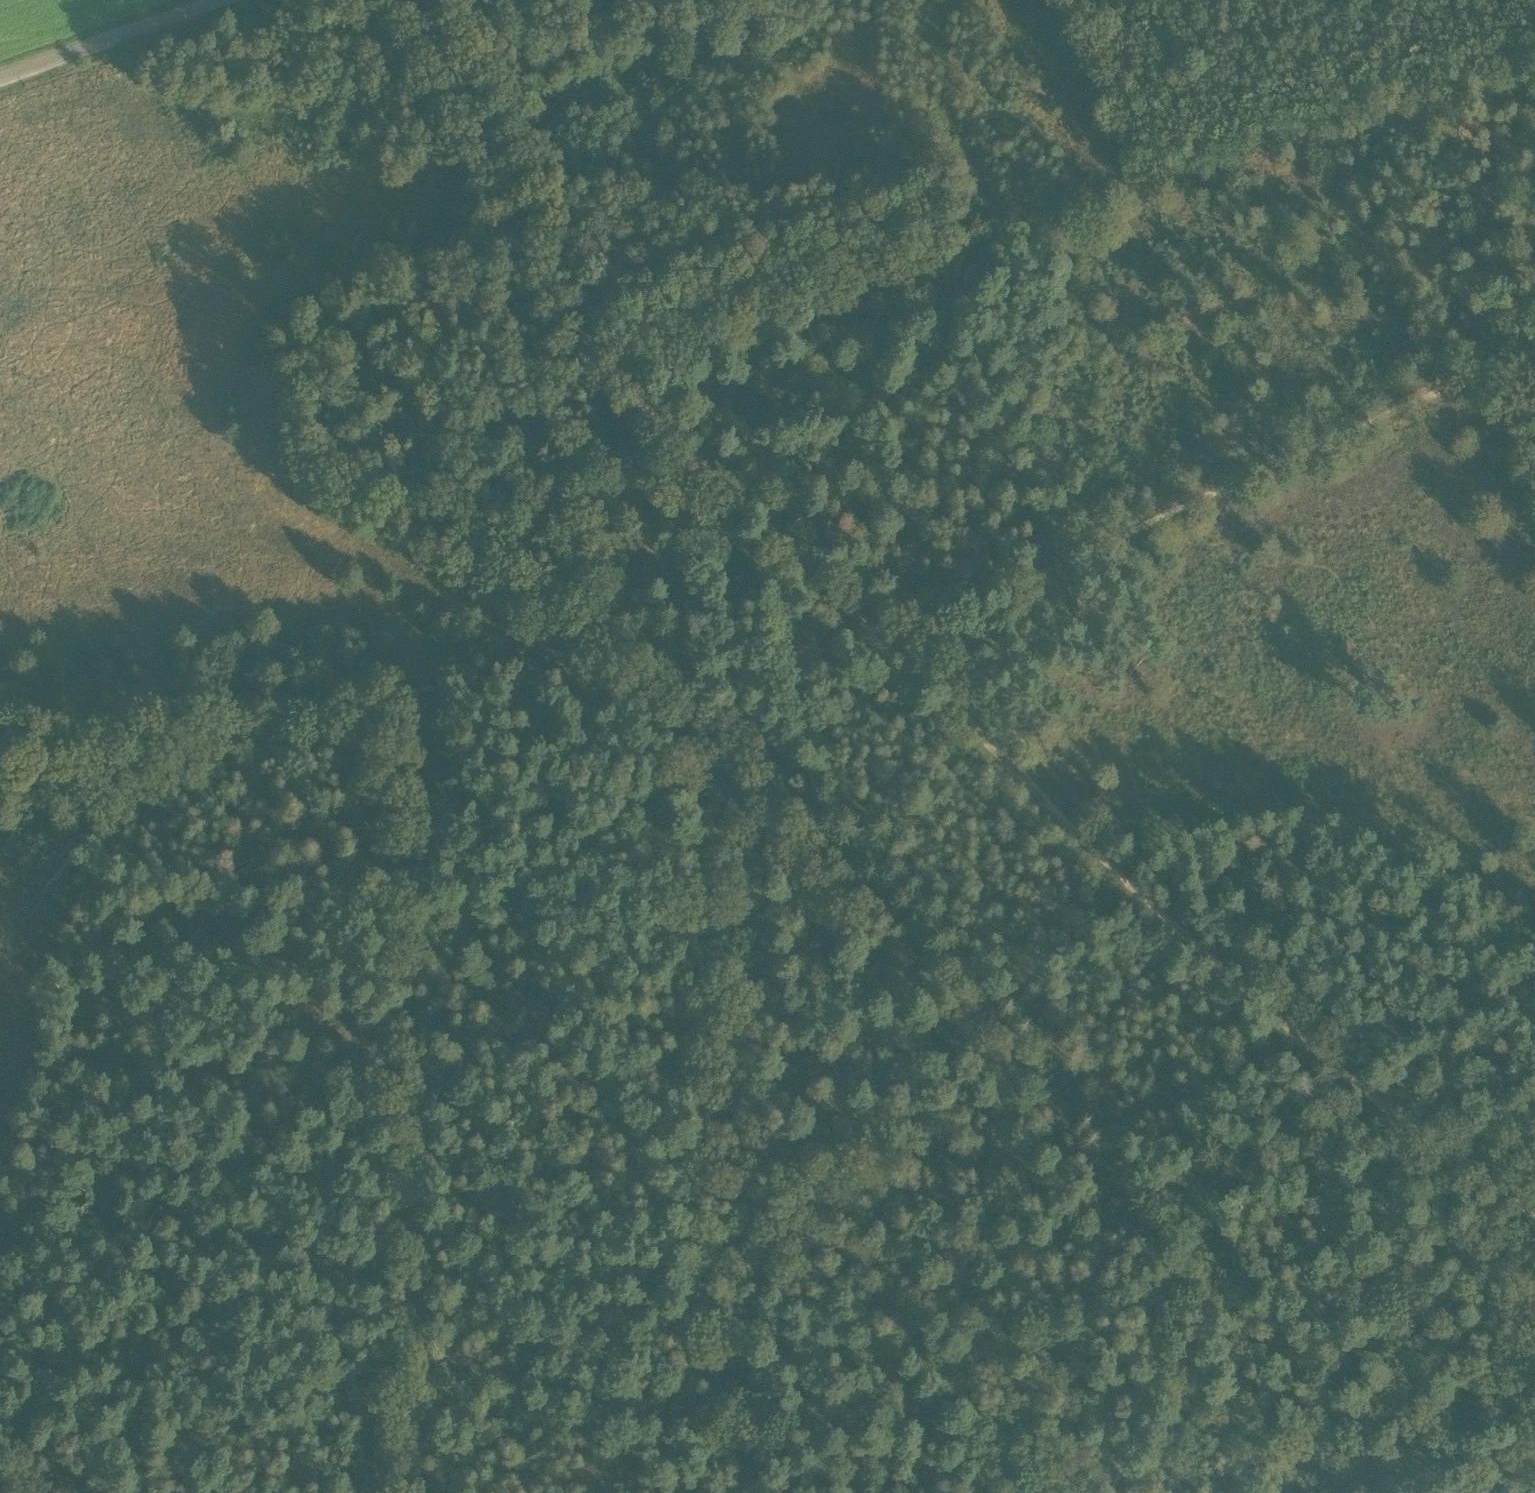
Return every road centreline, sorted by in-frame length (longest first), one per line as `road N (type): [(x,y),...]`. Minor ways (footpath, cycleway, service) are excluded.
road 1 (track): [(839,600),(166,725),(0,740)]
road 2 (track): [(1455,1151),(1302,1042),(870,627)]
road 3 (track): [(411,0),(589,337),(839,600)]
road 4 (track): [(1533,326),(870,627)]
road 5 (unclassified): [(0,91),(274,0)]

